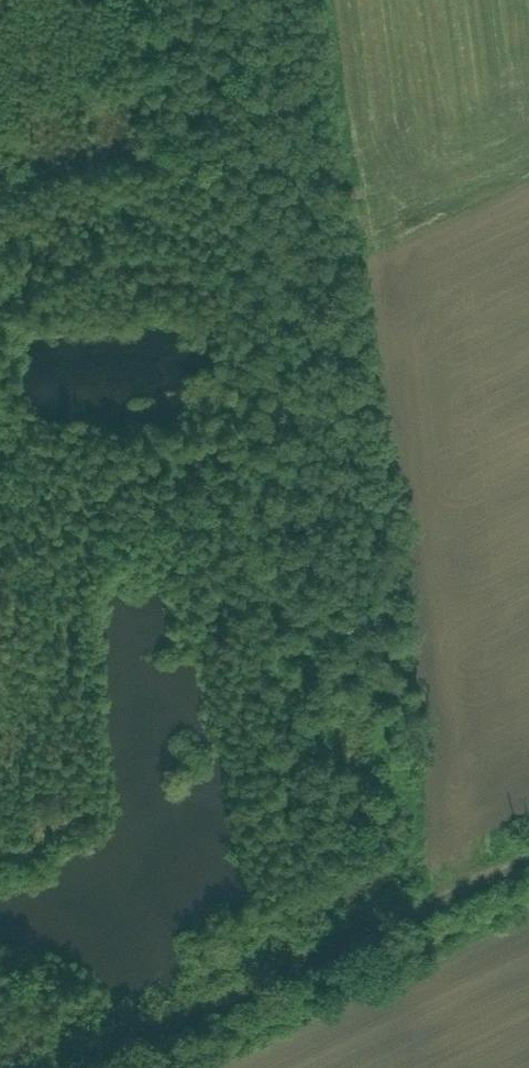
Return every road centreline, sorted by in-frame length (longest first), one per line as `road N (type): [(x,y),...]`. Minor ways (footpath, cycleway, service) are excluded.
road 1 (track): [(528,861),(85,1067)]

